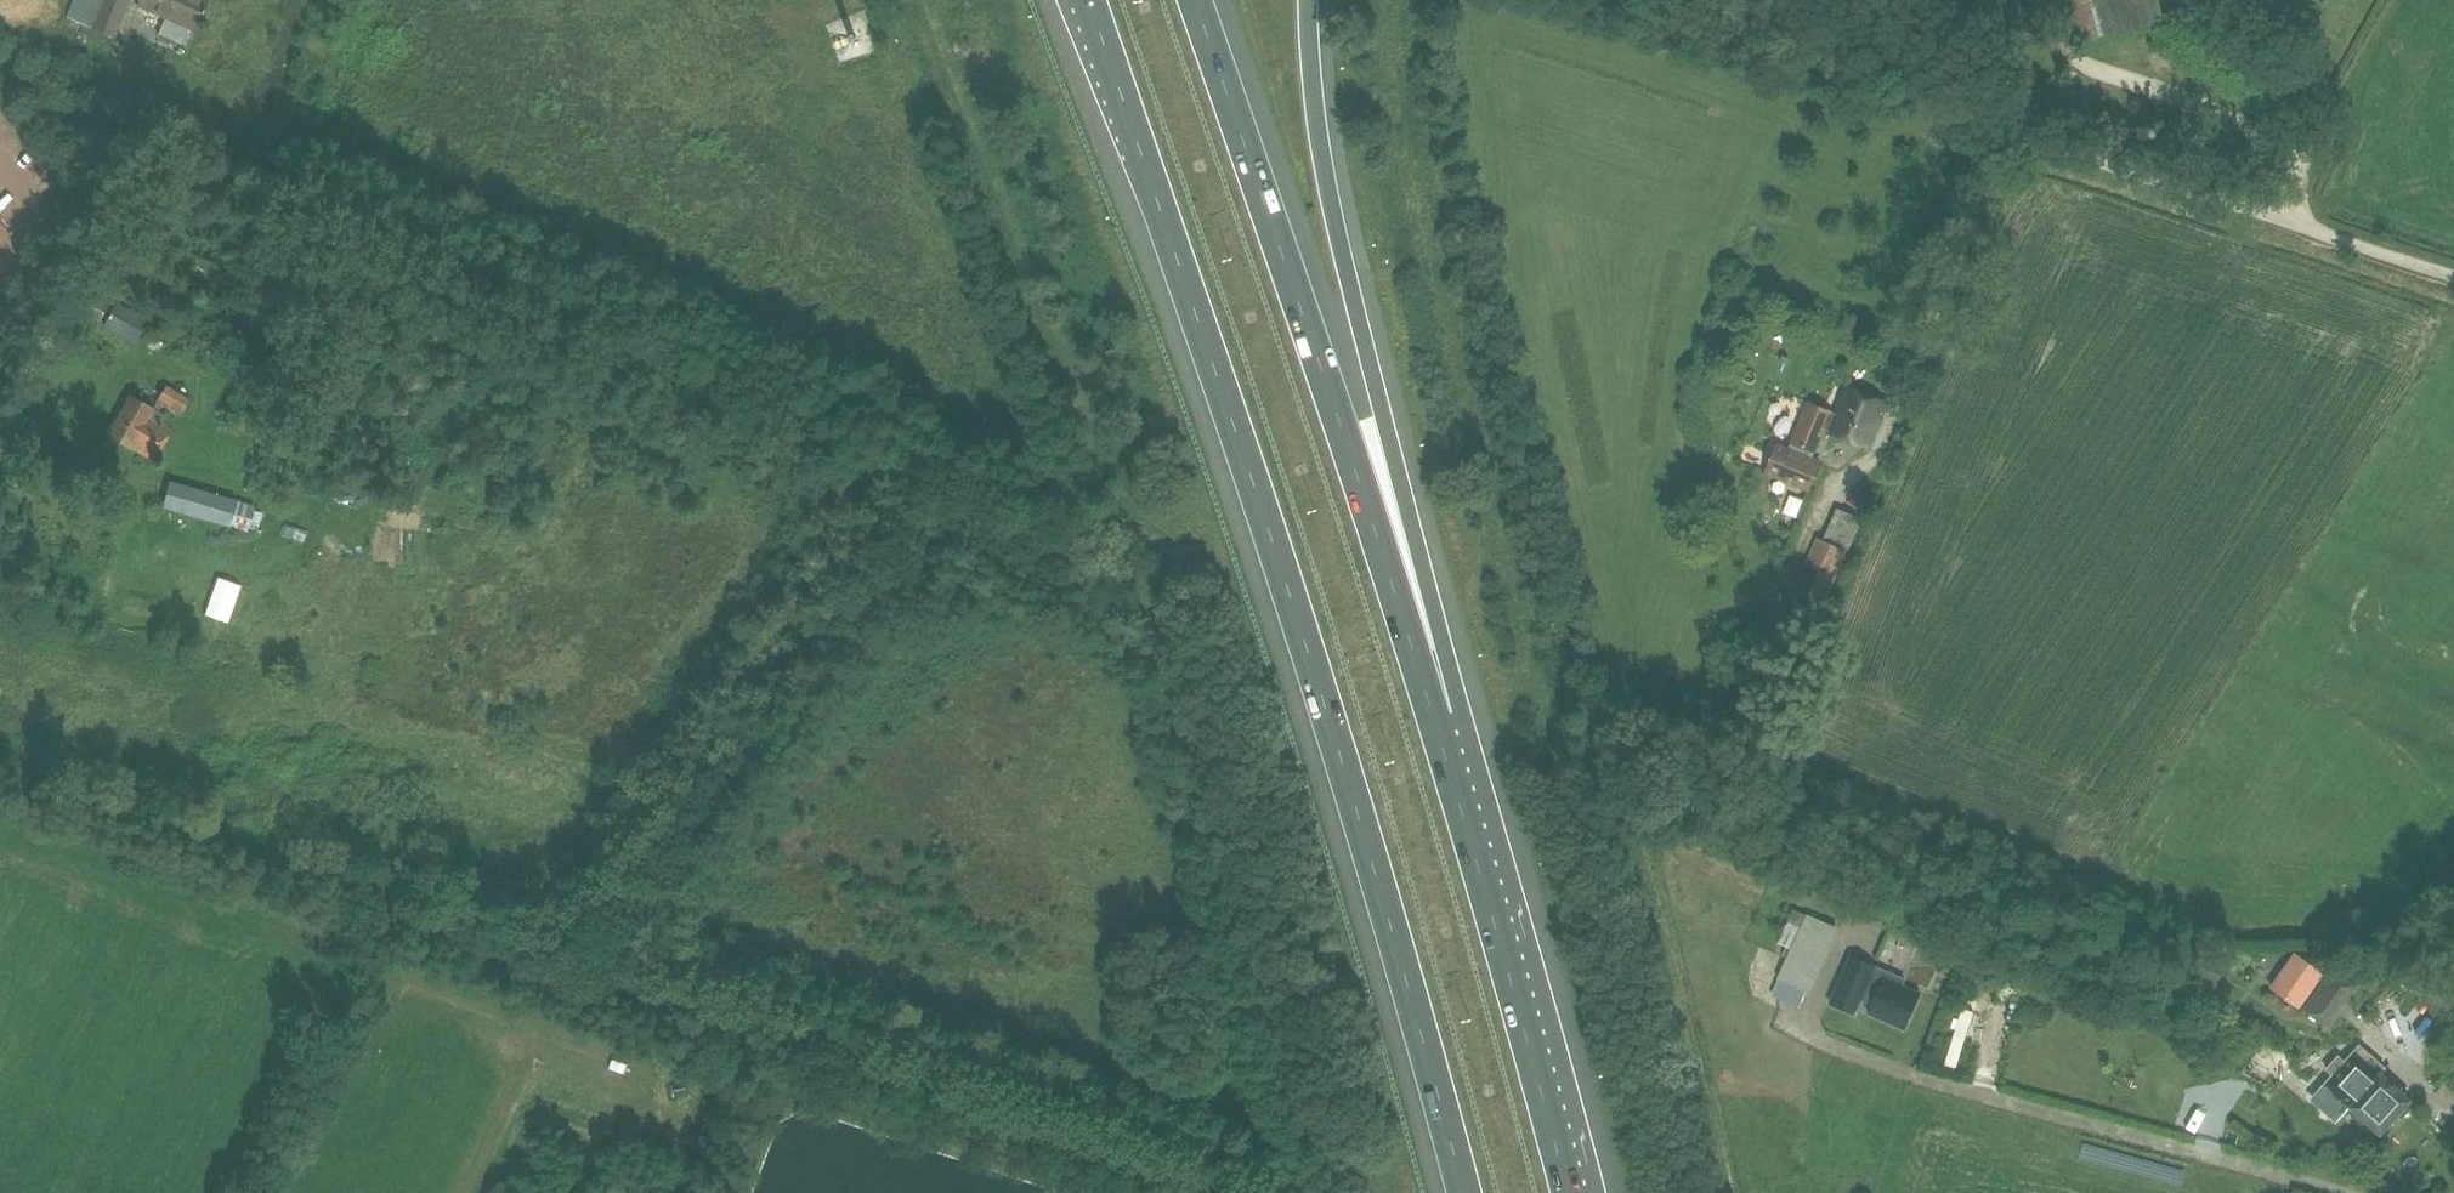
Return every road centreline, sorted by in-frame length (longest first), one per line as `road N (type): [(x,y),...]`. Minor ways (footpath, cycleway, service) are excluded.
road 1 (motorway): [(1090,0),(1295,602),(1464,1192)]
road 2 (motorway): [(1434,715),(1191,0)]
road 3 (motorway): [(1434,715),(1384,414),(1330,200),(1310,74),(1309,0)]
road 4 (unclassified): [(2453,275),(1957,123)]
road 5 (motorway): [(1568,1192),(1434,715)]

